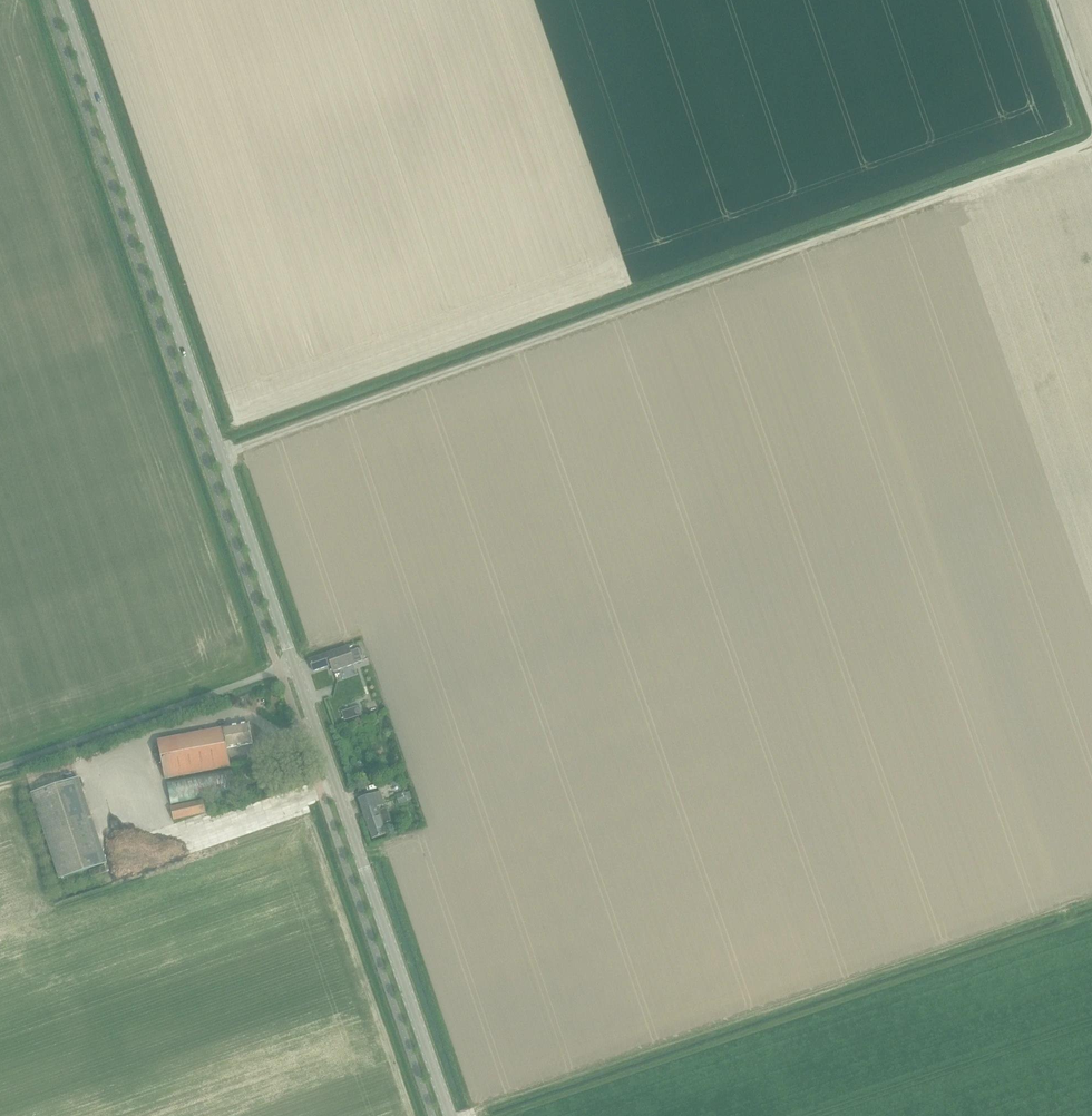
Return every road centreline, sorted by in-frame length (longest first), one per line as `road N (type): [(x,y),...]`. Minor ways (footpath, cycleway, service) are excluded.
road 1 (secondary): [(447,1115),(63,0)]

